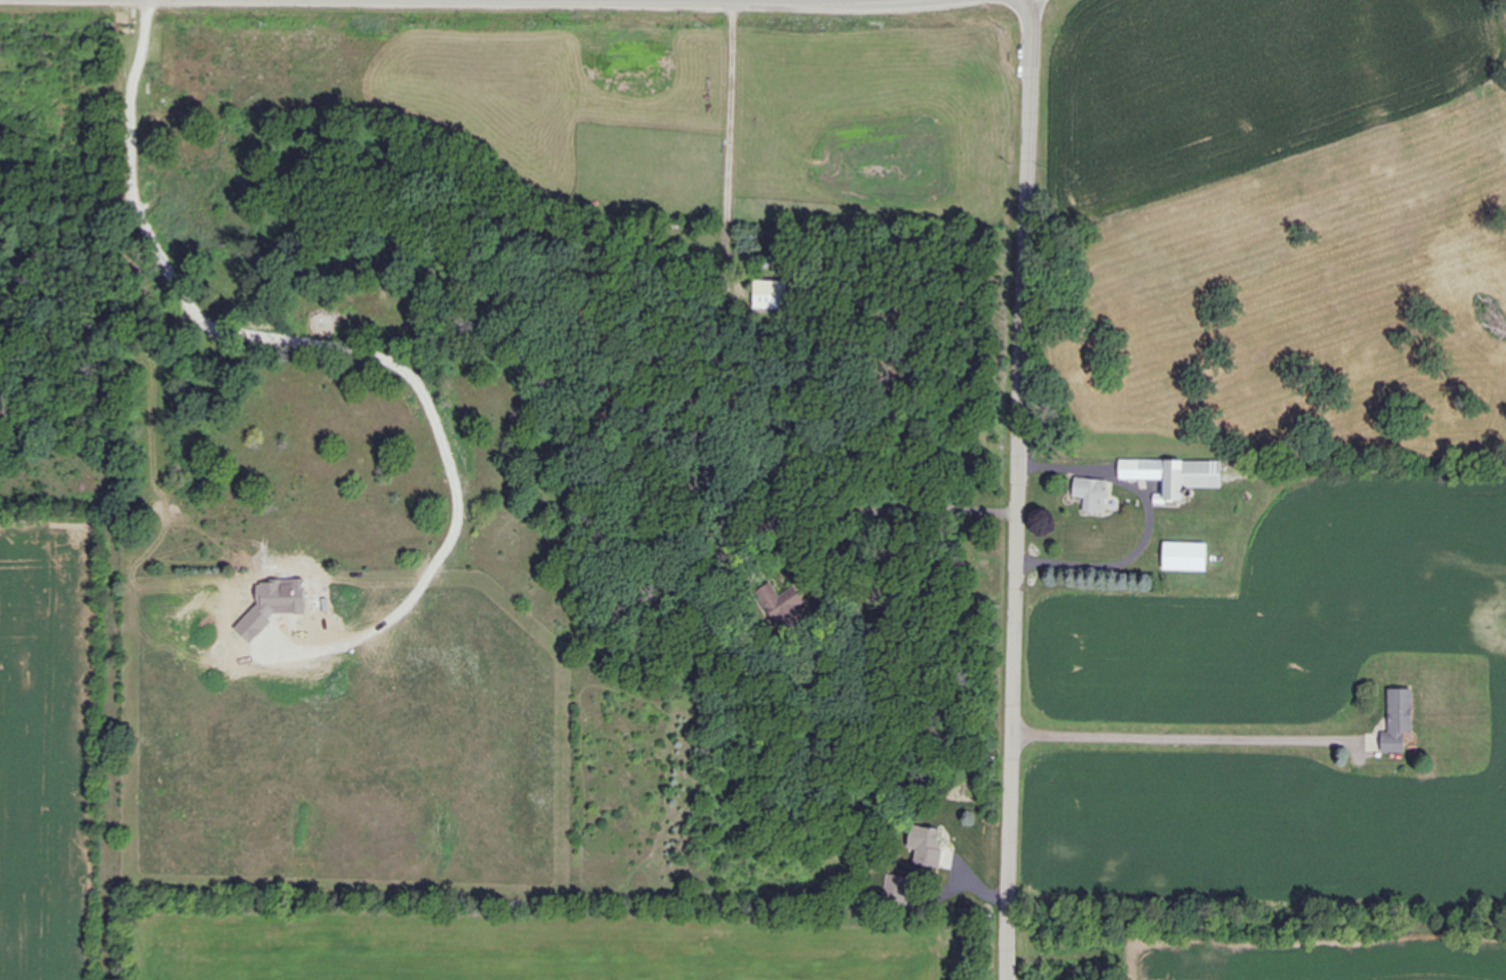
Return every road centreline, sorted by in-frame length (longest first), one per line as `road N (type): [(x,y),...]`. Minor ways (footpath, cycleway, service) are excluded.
road 1 (residential): [(1011,979),(1038,0)]

